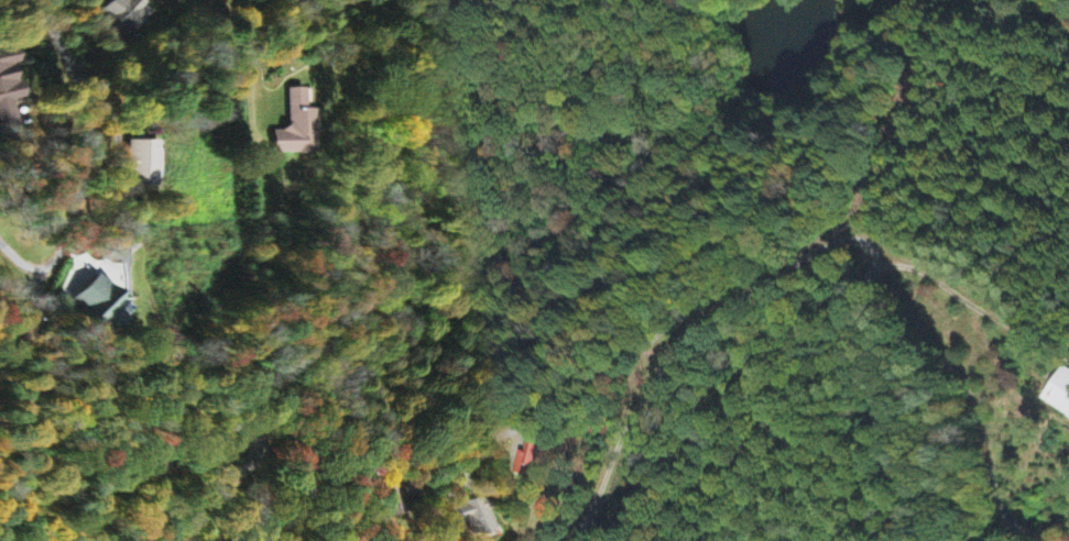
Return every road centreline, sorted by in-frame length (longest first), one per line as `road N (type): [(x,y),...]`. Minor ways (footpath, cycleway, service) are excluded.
road 1 (residential): [(762,540),(737,450),(748,385),(870,272),(871,250),(857,239),(825,245),(681,336),(619,434),(568,540)]
road 2 (residential): [(138,540),(240,474),(259,454),(258,439),(246,435),(208,455),(117,476),(57,540)]
road 3 (residential): [(44,0),(83,84),(94,157),(54,264),(32,267),(0,237)]
road 4 (residential): [(330,540),(317,464),(328,450),(359,452)]

